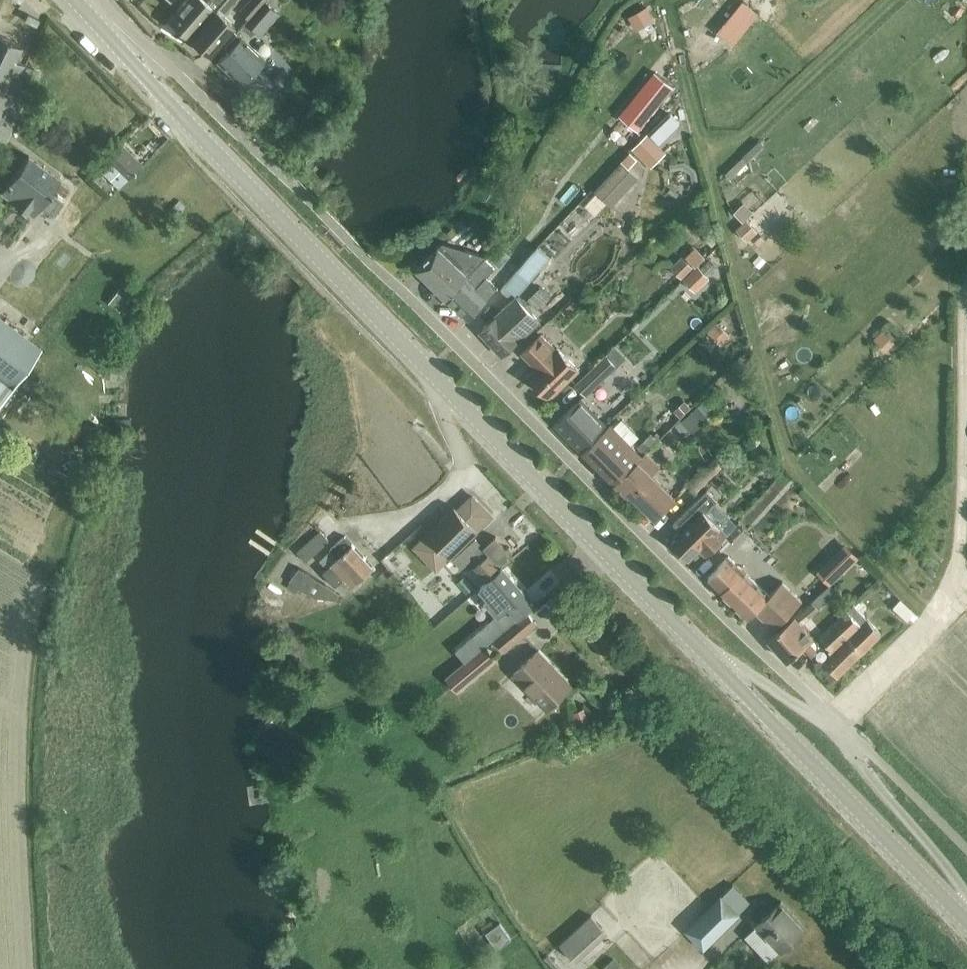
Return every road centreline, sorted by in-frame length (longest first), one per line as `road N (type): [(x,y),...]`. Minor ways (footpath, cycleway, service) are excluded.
road 1 (residential): [(158,56),(831,717)]
road 2 (secondary): [(714,663),(125,58)]
road 3 (secondary): [(966,923),(714,663)]
road 4 (residential): [(966,923),(957,879),(826,724)]
road 5 (residential): [(714,663),(747,674),(826,724)]

